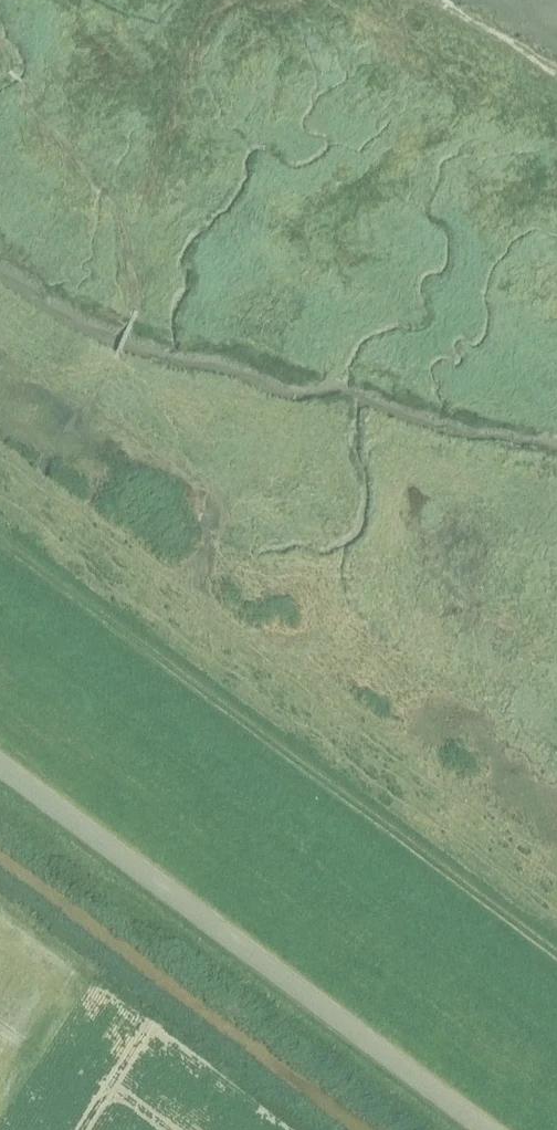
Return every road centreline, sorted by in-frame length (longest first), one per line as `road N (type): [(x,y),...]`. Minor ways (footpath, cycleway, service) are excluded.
road 1 (track): [(556,994),(0,577)]
road 2 (unclassified): [(489,1129),(0,765)]

